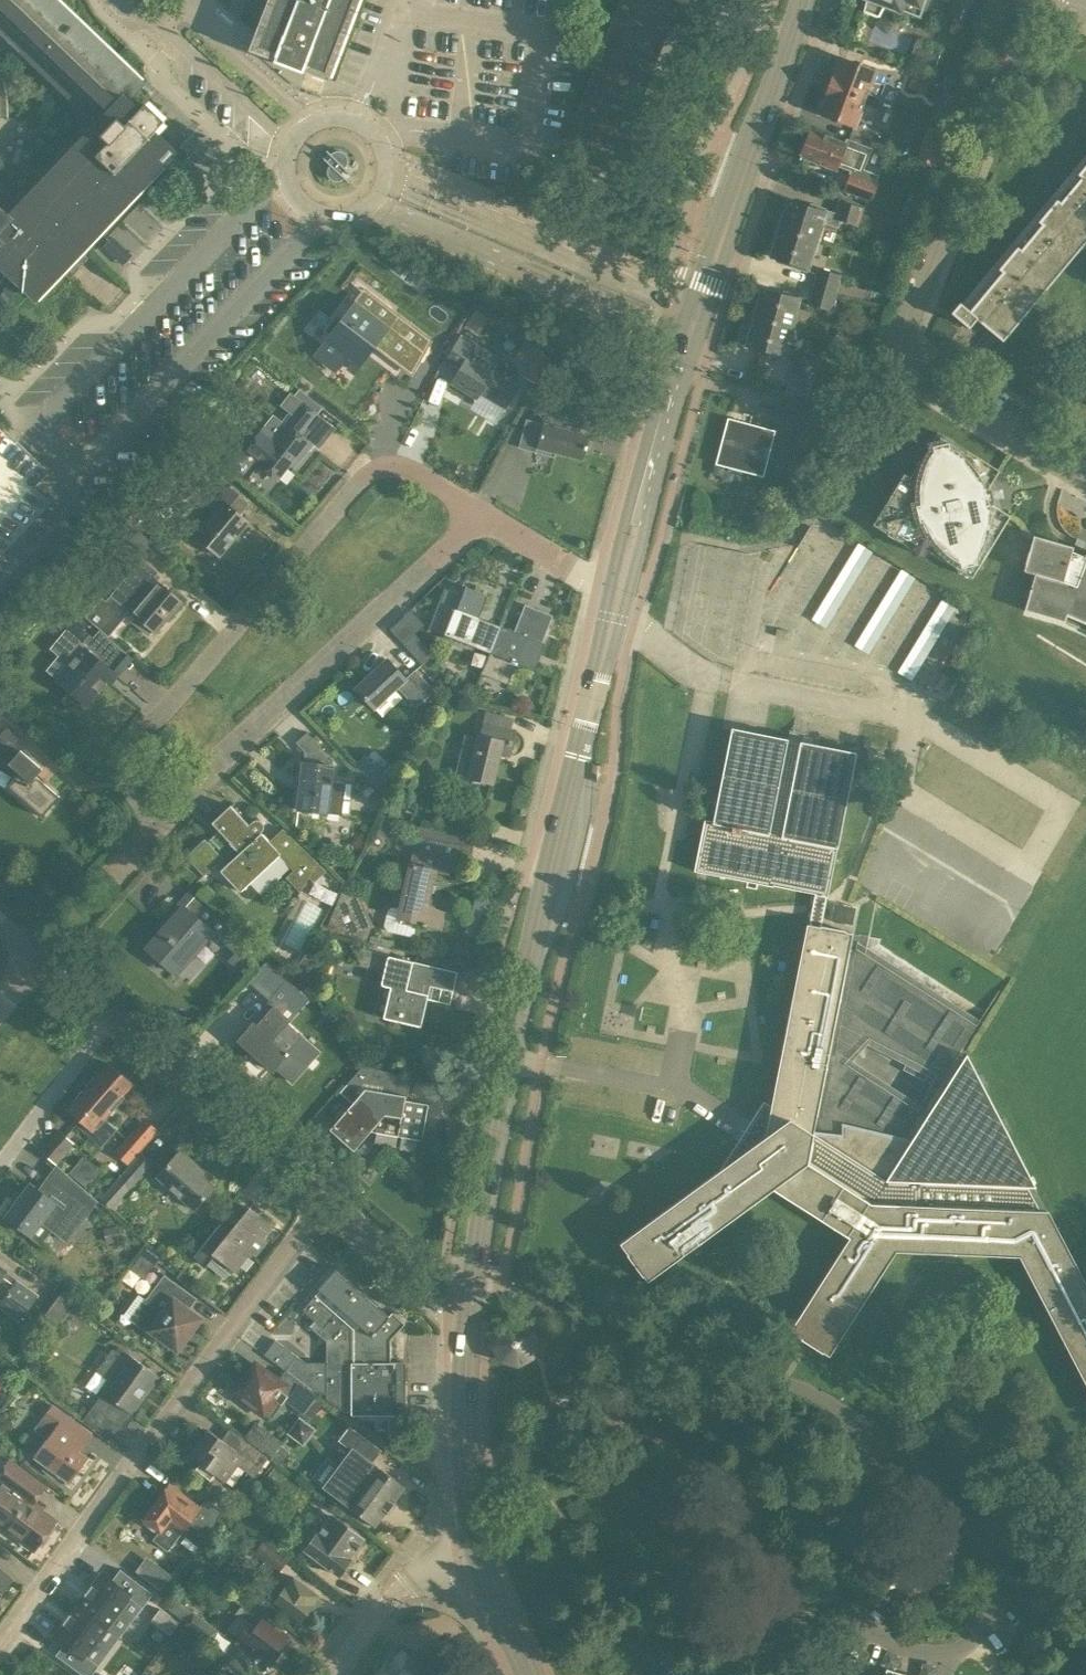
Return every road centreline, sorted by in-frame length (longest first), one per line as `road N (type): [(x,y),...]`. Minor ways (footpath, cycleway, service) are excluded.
road 1 (tertiary): [(471,1295),(521,996),(612,619)]
road 2 (tertiary): [(621,587),(694,311),(802,0)]
road 3 (residential): [(1085,482),(914,377),(903,361),(907,330),(1036,0)]
road 4 (residential): [(479,510),(407,470),(366,476),(130,749),(127,777),(151,805)]
road 5 (residential): [(0,1645),(324,1204)]
road 6 (residential): [(151,805),(182,797),(465,533),(479,510)]
road 7 (unclassified): [(876,1433),(785,1380),(641,1353),(534,1302),(471,1295)]
road 8 (unclassified): [(876,1433),(835,1525),(837,1591),(889,1643),(945,1655),(970,1642)]
road 9 (unclassified): [(911,713),(707,679),(612,619)]
road 10 (residential): [(324,1204),(111,1017)]
road 11 (tertiary): [(480,1563),(464,1422),(471,1295)]
road 12 (unclassified): [(970,1642),(996,1598),(989,1554),(944,1487),(876,1433)]
road 13 (residential): [(329,1674),(396,1590),(480,1563)]
road 14 (residential): [(0,1163),(111,1017)]
road 15 (residential): [(471,1295),(424,1292),(324,1204)]
road 16 (residential): [(621,587),(597,582),(479,510)]
road 17 (tertiary): [(527,1674),(480,1563)]

